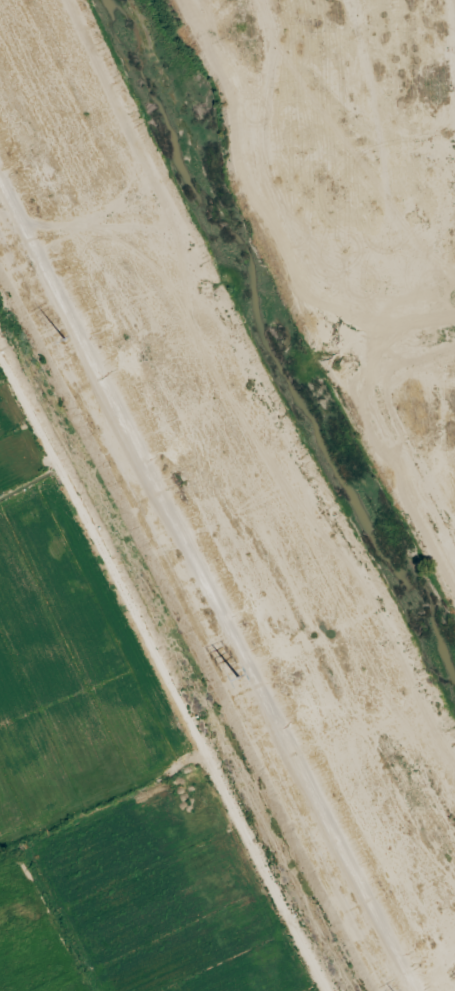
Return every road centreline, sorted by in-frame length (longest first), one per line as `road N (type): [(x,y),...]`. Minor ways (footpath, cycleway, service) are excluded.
road 1 (track): [(329,990),(0,373)]

